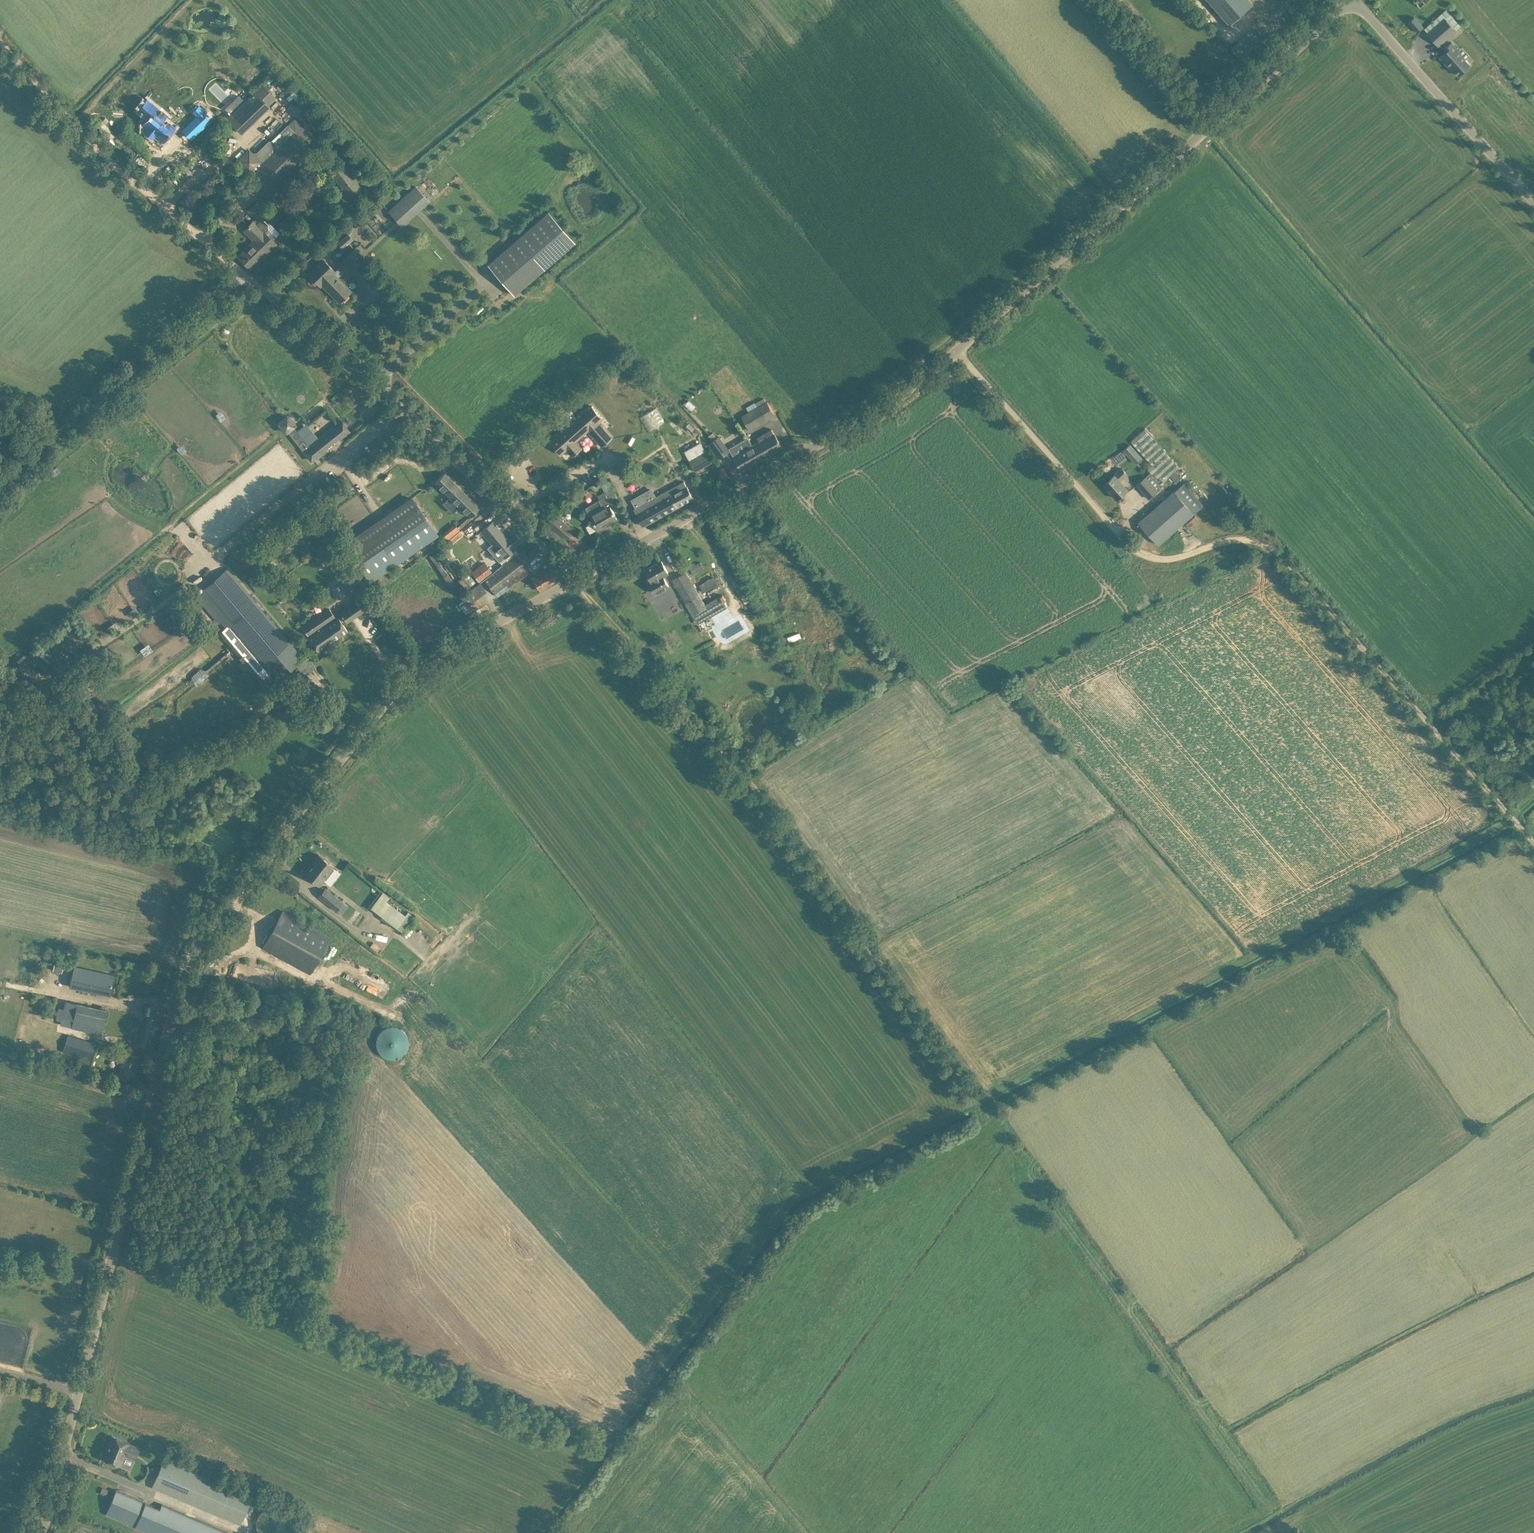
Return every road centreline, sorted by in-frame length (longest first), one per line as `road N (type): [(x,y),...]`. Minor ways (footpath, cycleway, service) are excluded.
road 1 (unclassified): [(38,1532),(186,960),(404,682),(578,576)]
road 2 (track): [(578,576),(798,836),(986,1103)]
road 3 (track): [(986,1103),(1513,816)]
road 4 (unclassified): [(955,355),(1352,0)]
road 5 (unclassified): [(578,576),(196,232)]
road 6 (unclassified): [(1297,565),(1271,546),(1239,542),(1151,560),(955,355)]
road 7 (unclassified): [(578,576),(869,417),(955,355)]
road 8 (track): [(1513,816),(1297,565)]
road 9 (track): [(196,232),(82,134),(0,41)]
road 10 (unclassified): [(1533,199),(1357,0)]
road 11 (track): [(246,274),(62,428)]
road 12 (track): [(986,1103),(1114,1288)]

